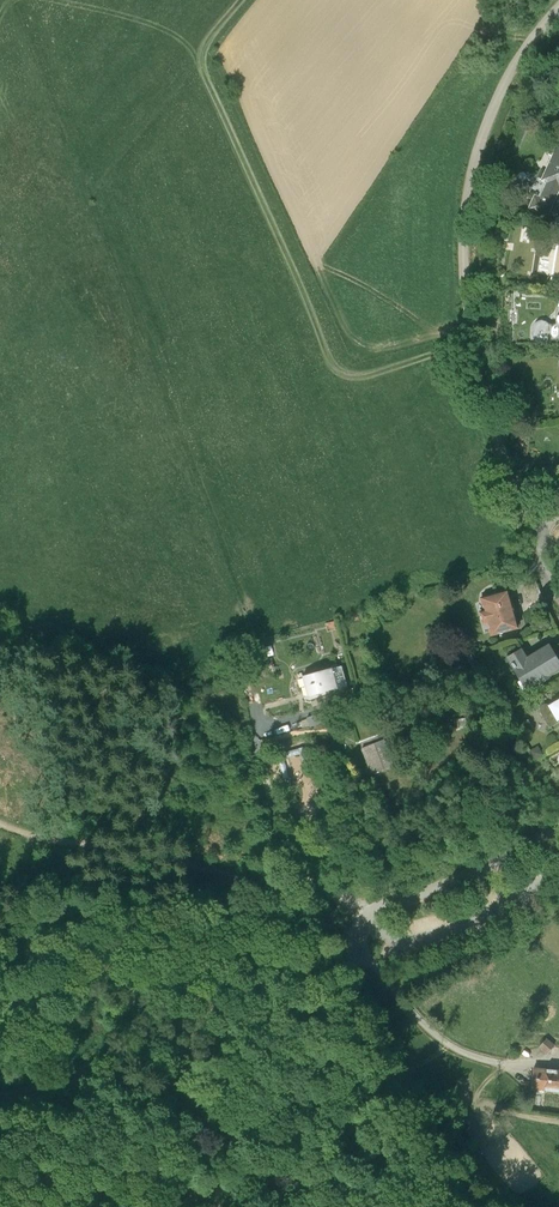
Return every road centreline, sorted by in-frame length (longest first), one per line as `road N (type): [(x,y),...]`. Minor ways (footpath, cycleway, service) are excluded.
road 1 (unclassified): [(558,8),(522,51),(472,156),(463,228),(481,377),(532,537)]
road 2 (track): [(316,1206),(276,1186),(153,1071),(104,1063),(66,1083),(0,1101)]
road 3 (track): [(468,1206),(364,1016),(354,948)]
road 4 (track): [(305,882),(219,872),(104,844)]
road 5 (unclassified): [(549,834),(370,915)]

